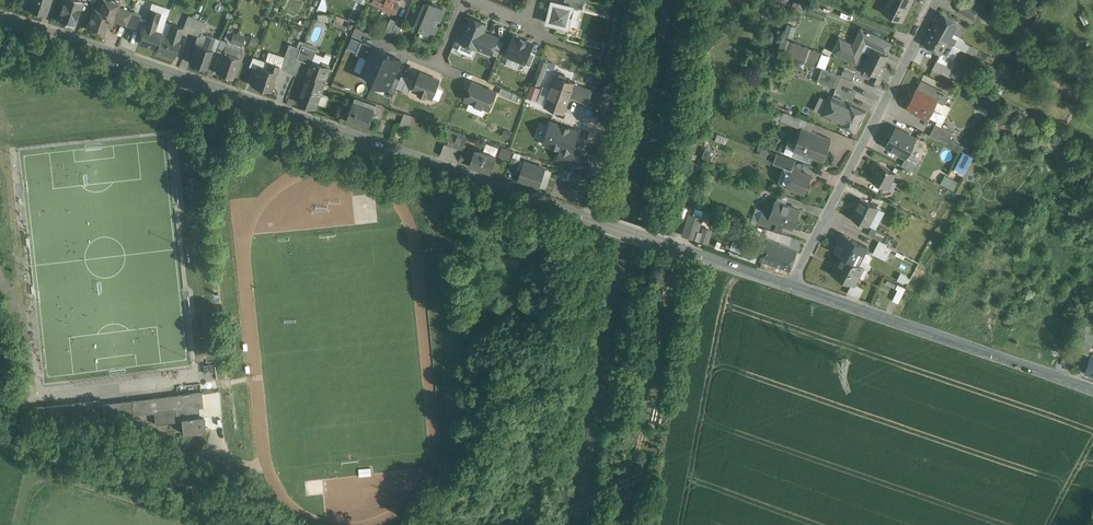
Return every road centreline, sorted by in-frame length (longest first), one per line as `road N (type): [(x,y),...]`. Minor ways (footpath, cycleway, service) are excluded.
road 1 (tertiary): [(0,13),(794,283)]
road 2 (residential): [(794,283),(938,0)]
road 3 (tertiary): [(794,283),(1092,389)]
road 4 (residential): [(0,443),(152,488),(228,524)]

